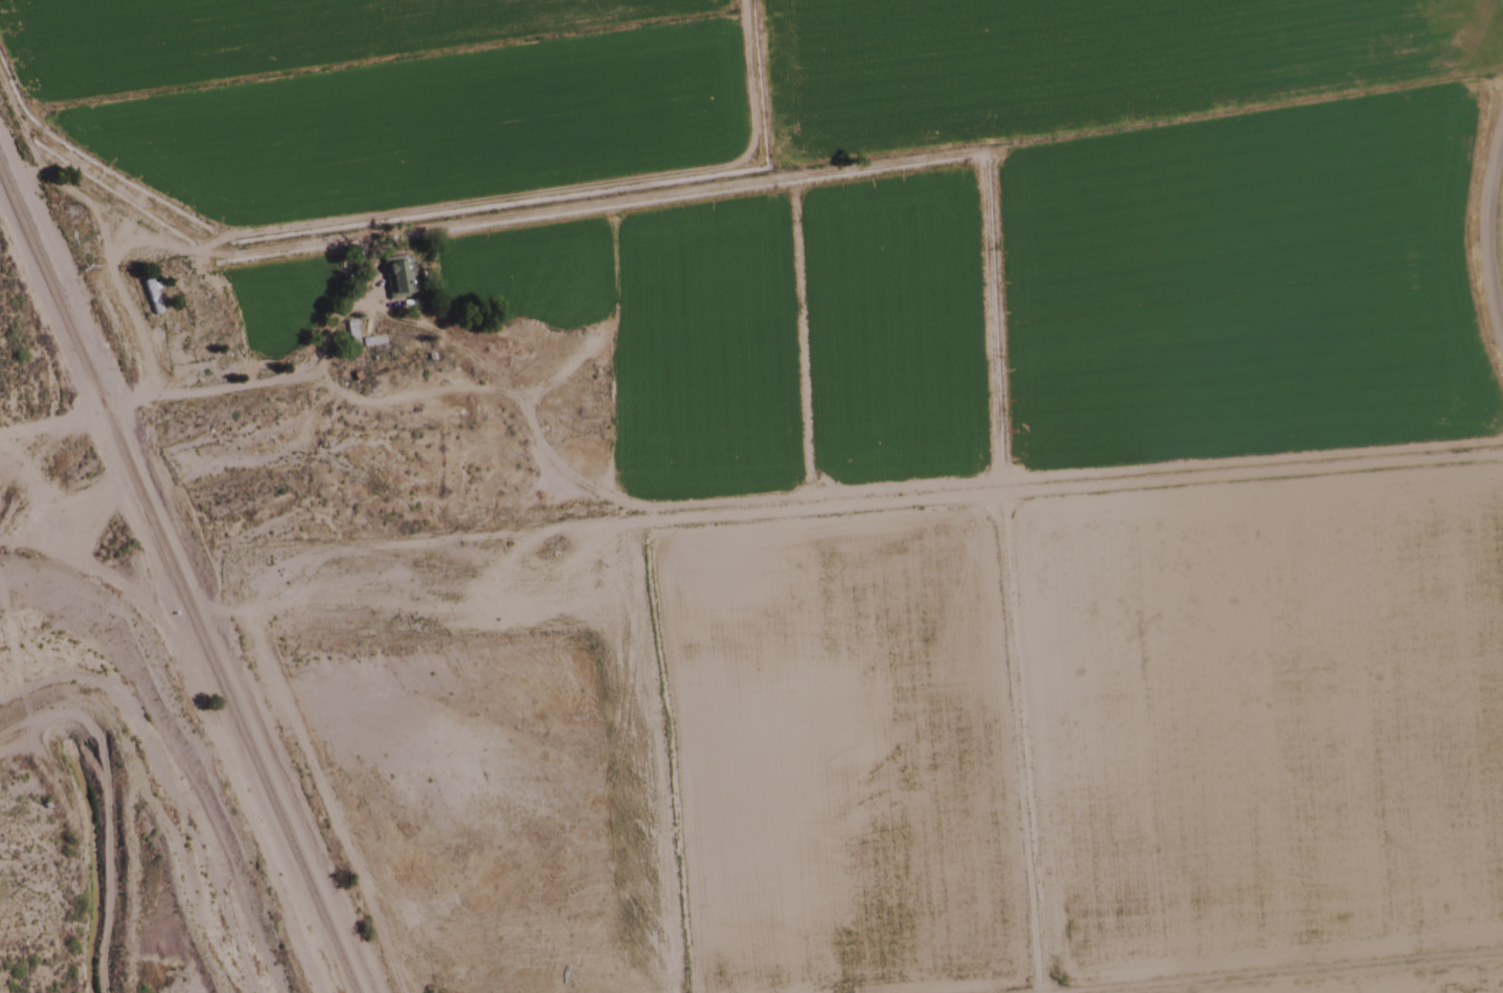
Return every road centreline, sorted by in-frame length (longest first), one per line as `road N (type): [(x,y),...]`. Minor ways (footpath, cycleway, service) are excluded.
road 1 (residential): [(1502,341),(1486,220),(1492,147),(1502,119)]

